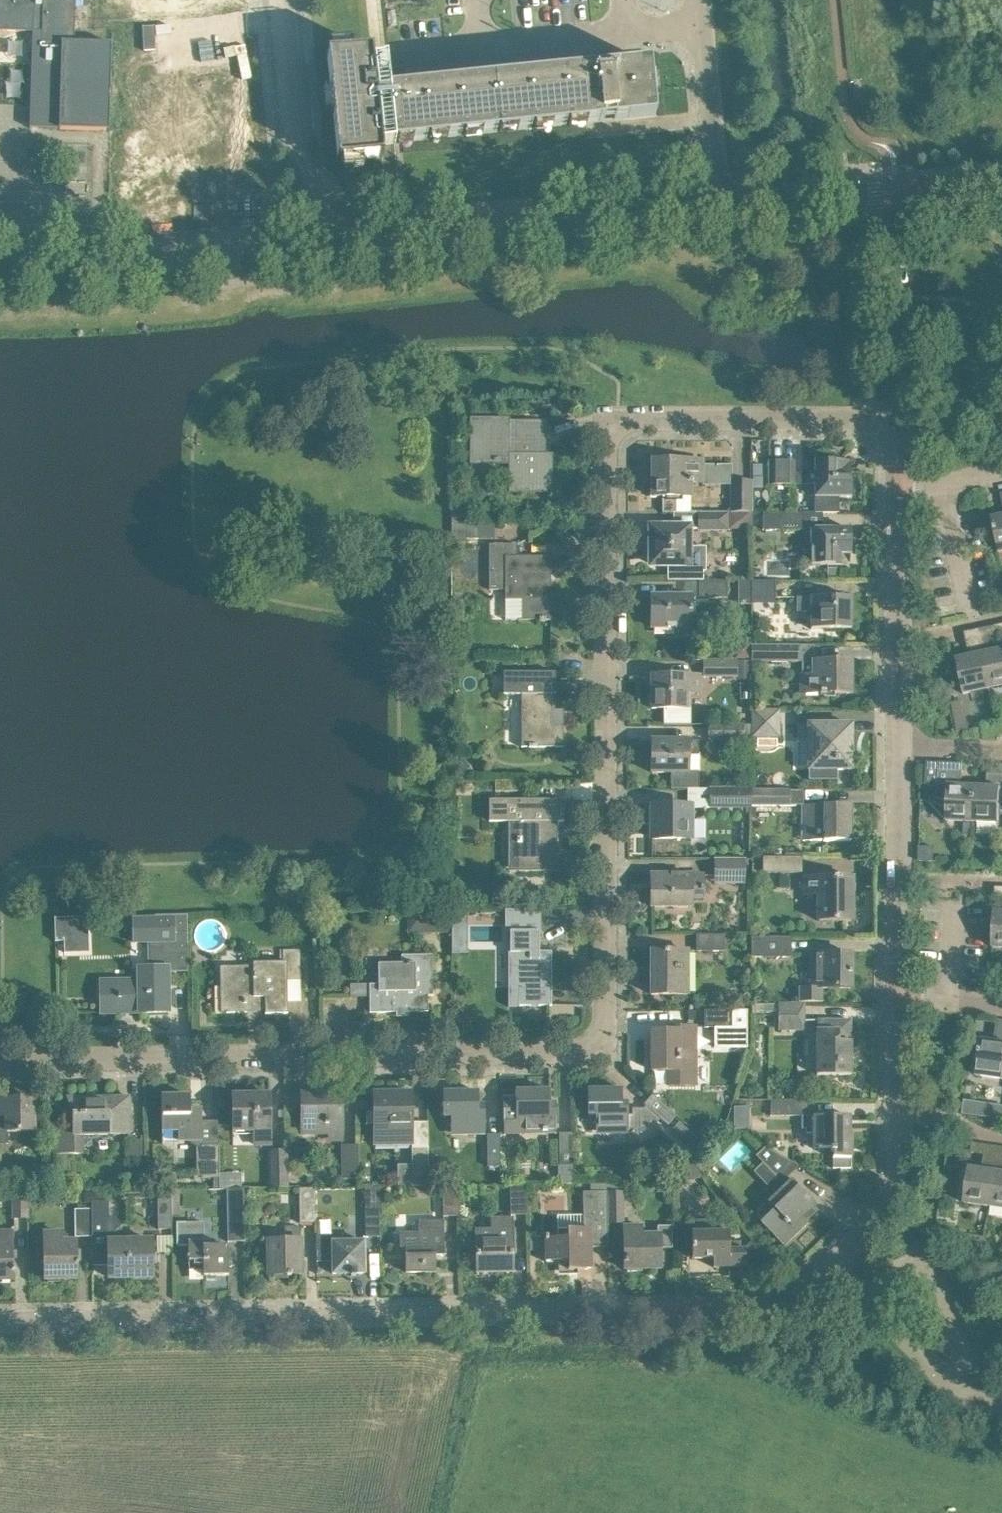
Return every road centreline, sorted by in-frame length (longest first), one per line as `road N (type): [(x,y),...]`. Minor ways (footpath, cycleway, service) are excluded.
road 1 (residential): [(0,1061),(586,1048),(606,1026),(610,423),(899,418)]
road 2 (residential): [(0,1324),(765,1310),(791,1299),(833,1259)]
road 3 (tertiary): [(721,207),(333,246)]
road 4 (tertiary): [(333,246),(0,272)]
road 5 (residential): [(406,53),(702,22)]
road 6 (residential): [(833,1259),(891,1202),(899,1180),(899,994)]
road 7 (residential): [(282,0),(296,144),(321,189),(333,246)]
road 8 (residential): [(899,747),(899,493)]
road 9 (residential): [(899,994),(899,747)]
road 10 (residential): [(899,418),(897,190)]
road 11 (residential): [(833,1259),(961,1393),(1001,1405)]
road 12 (unclassified): [(721,207),(702,22)]
road 13 (tertiary): [(721,207),(897,190)]

